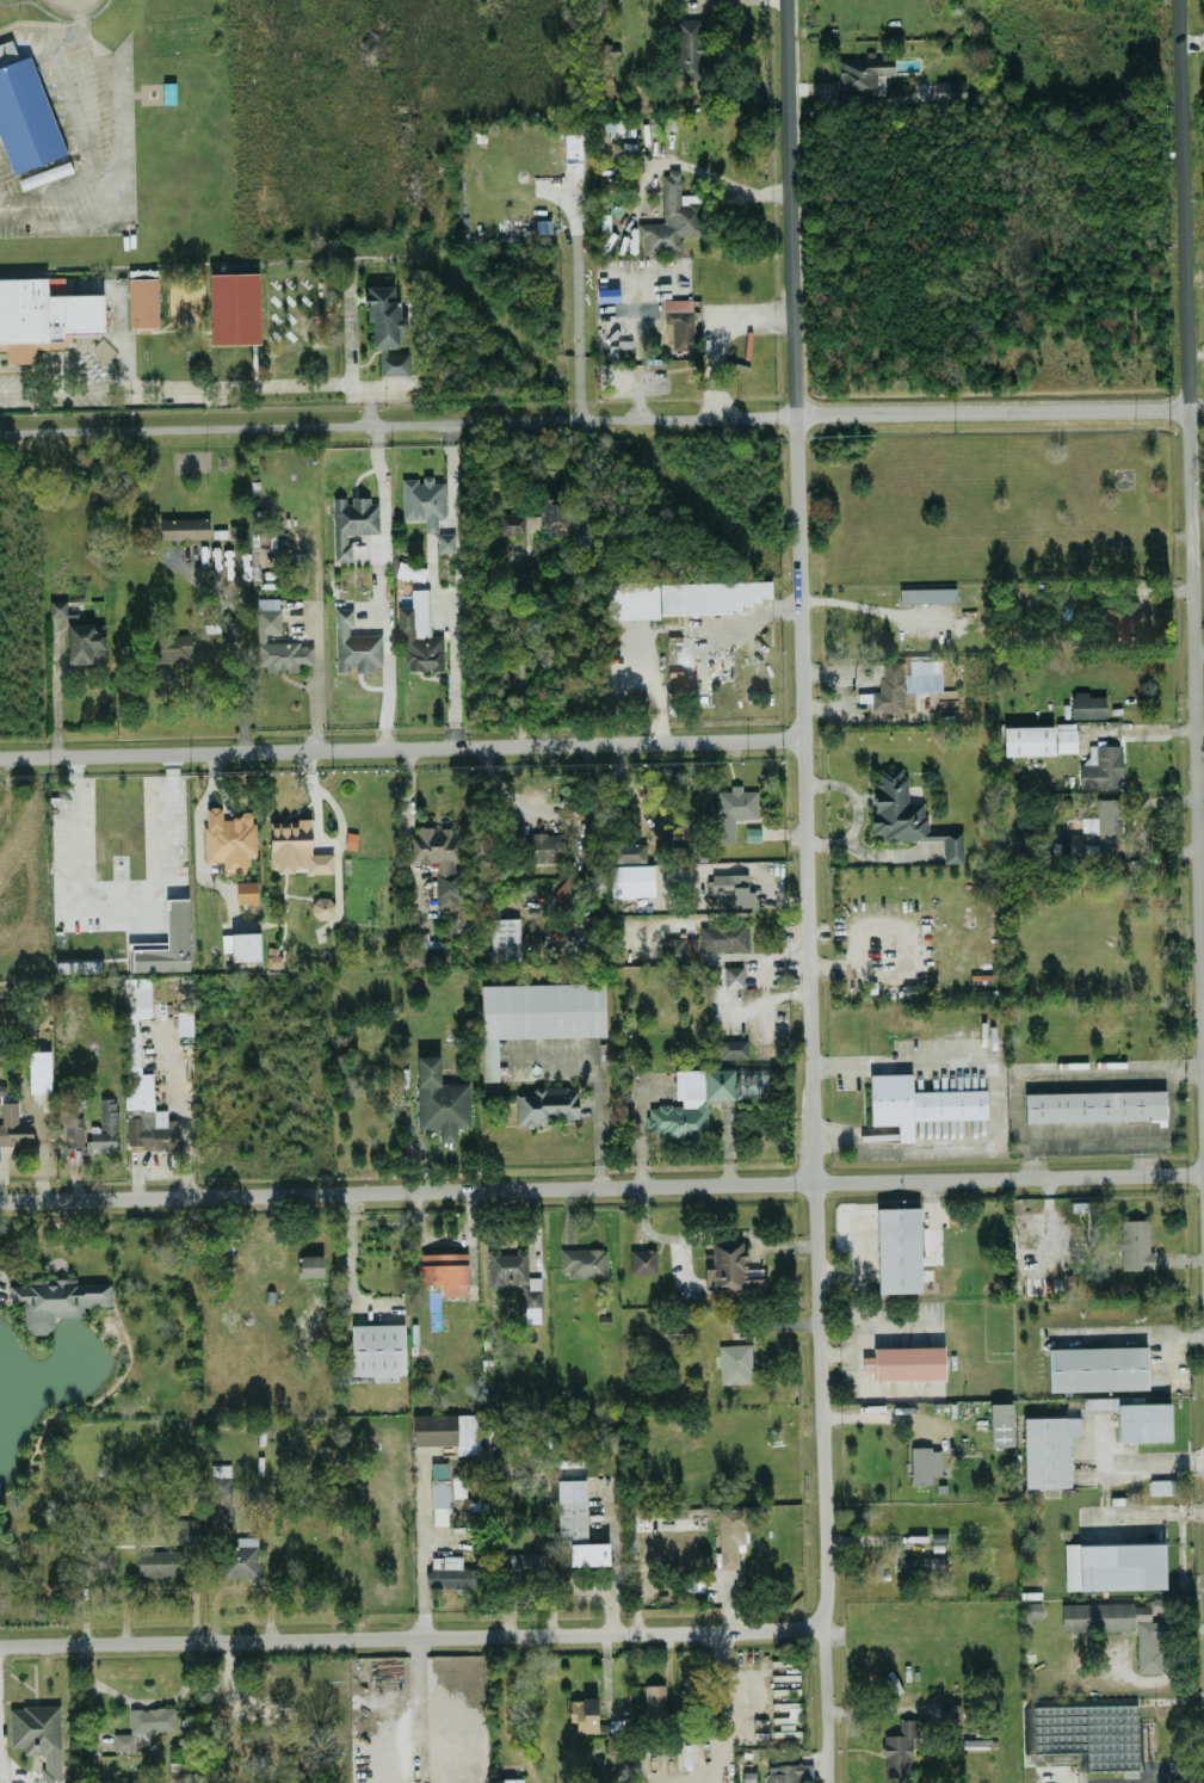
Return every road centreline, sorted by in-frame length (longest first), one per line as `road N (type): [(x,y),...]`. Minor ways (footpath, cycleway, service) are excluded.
road 1 (residential): [(794,0),(834,1782)]
road 2 (residential): [(1203,1170),(0,1199)]
road 3 (residential): [(1183,0),(1203,868)]
road 4 (residential): [(833,1624),(0,1644)]
road 5 (residential): [(813,736),(0,754)]
road 6 (residential): [(1193,408),(447,421)]

